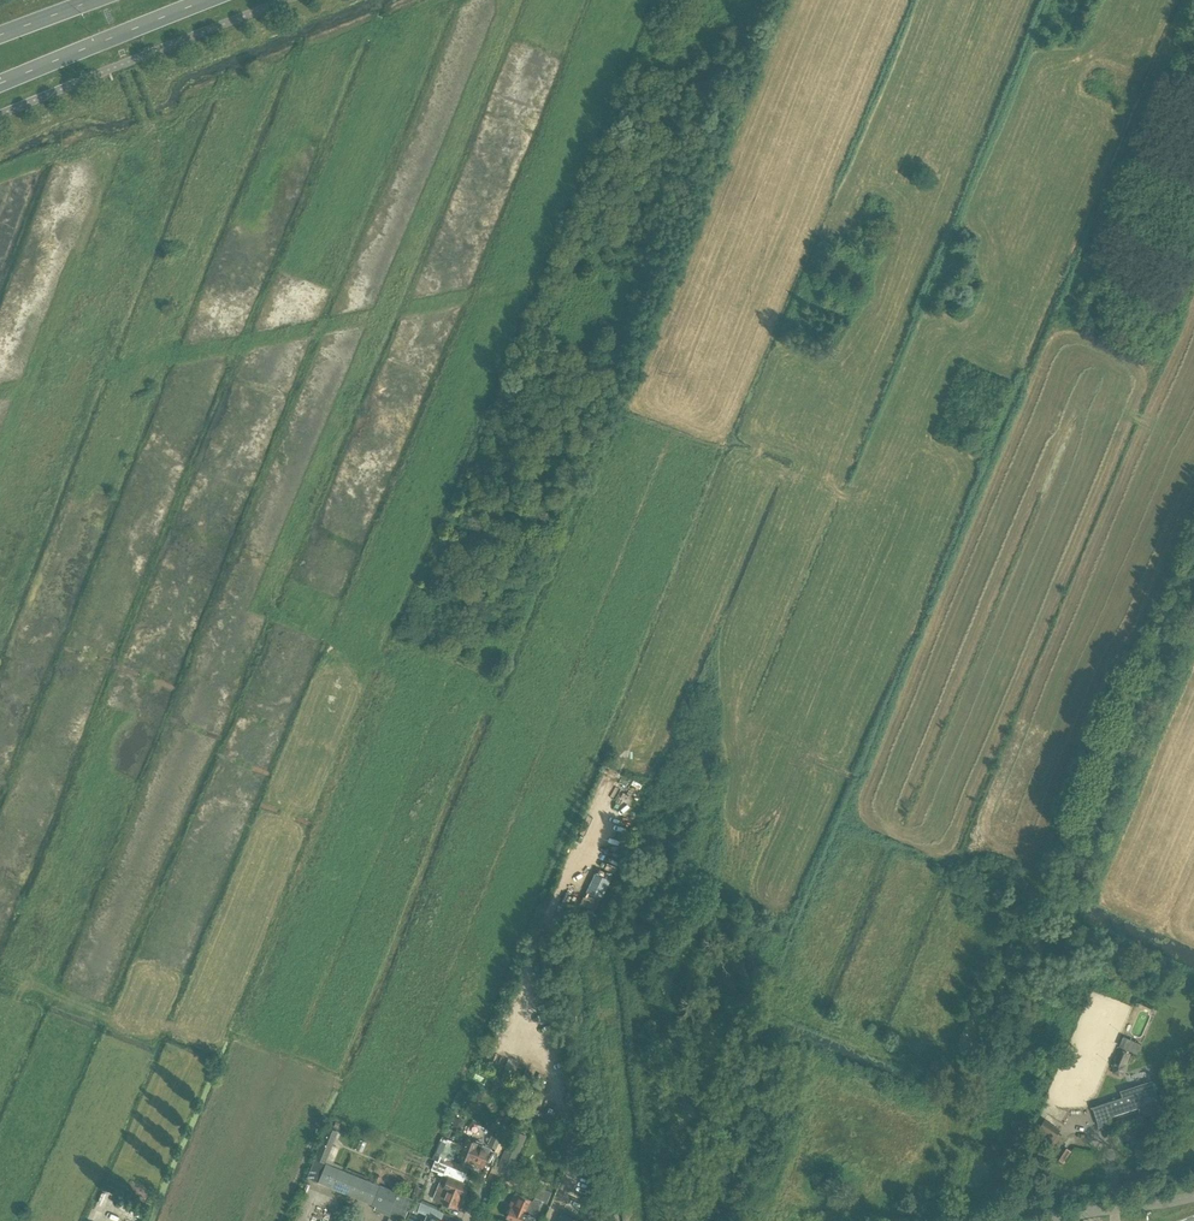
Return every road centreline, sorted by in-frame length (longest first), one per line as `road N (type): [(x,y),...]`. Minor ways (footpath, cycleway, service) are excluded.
road 1 (secondary): [(0,84),(207,0)]
road 2 (unclassified): [(1193,1195),(1048,1220)]

